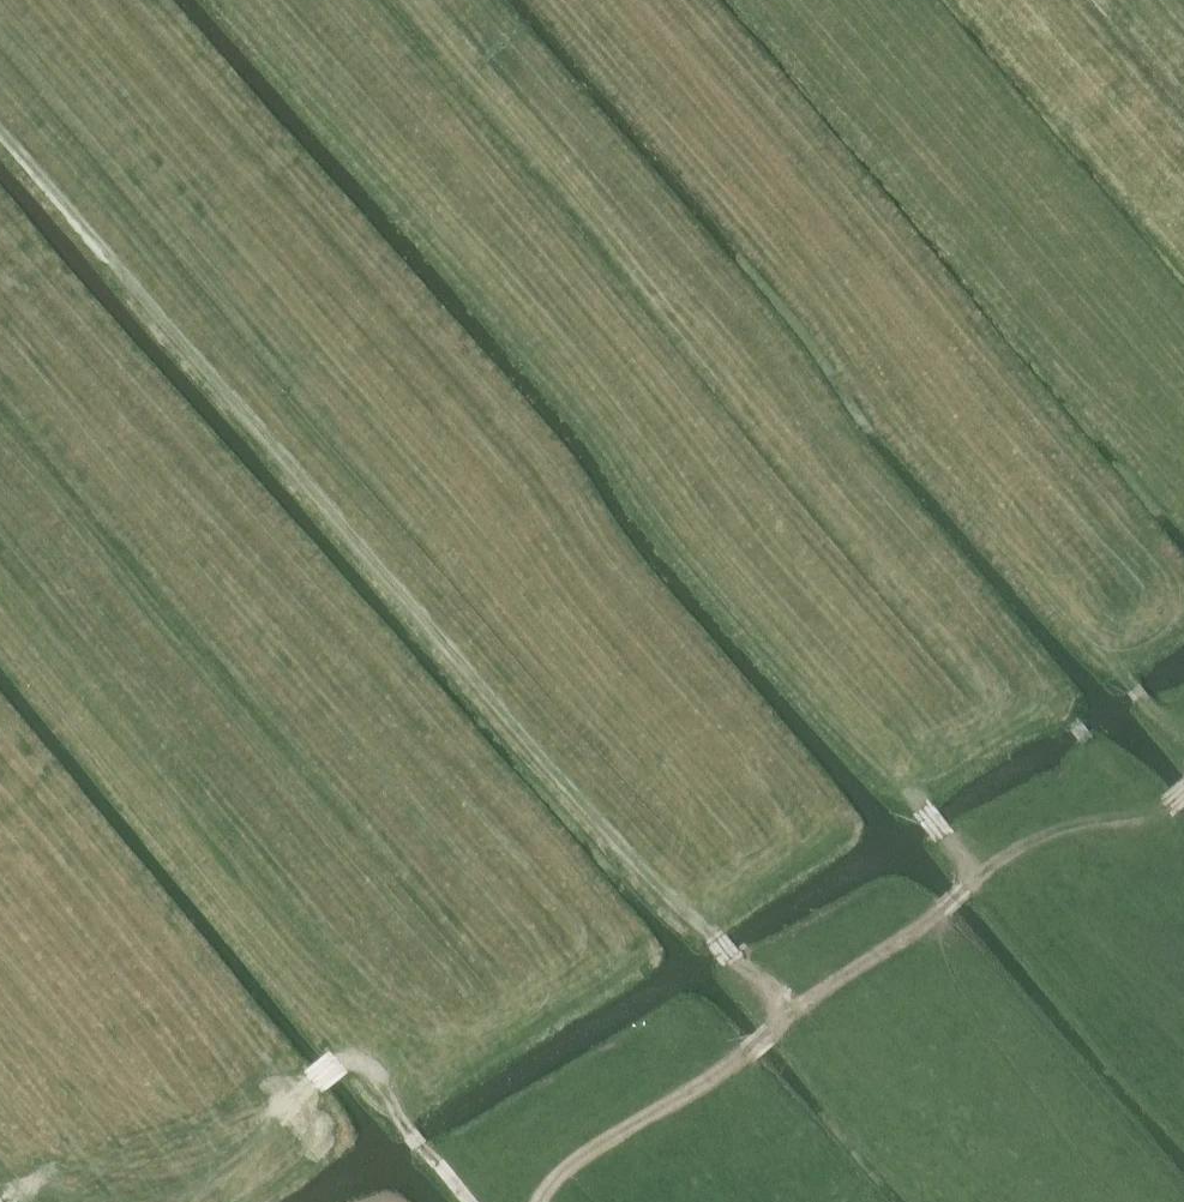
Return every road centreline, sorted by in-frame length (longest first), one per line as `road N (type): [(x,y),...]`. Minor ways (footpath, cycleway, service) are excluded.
road 1 (track): [(551,1201),(563,1174),(1040,844),(1183,800)]
road 2 (track): [(388,1097),(469,1201)]

